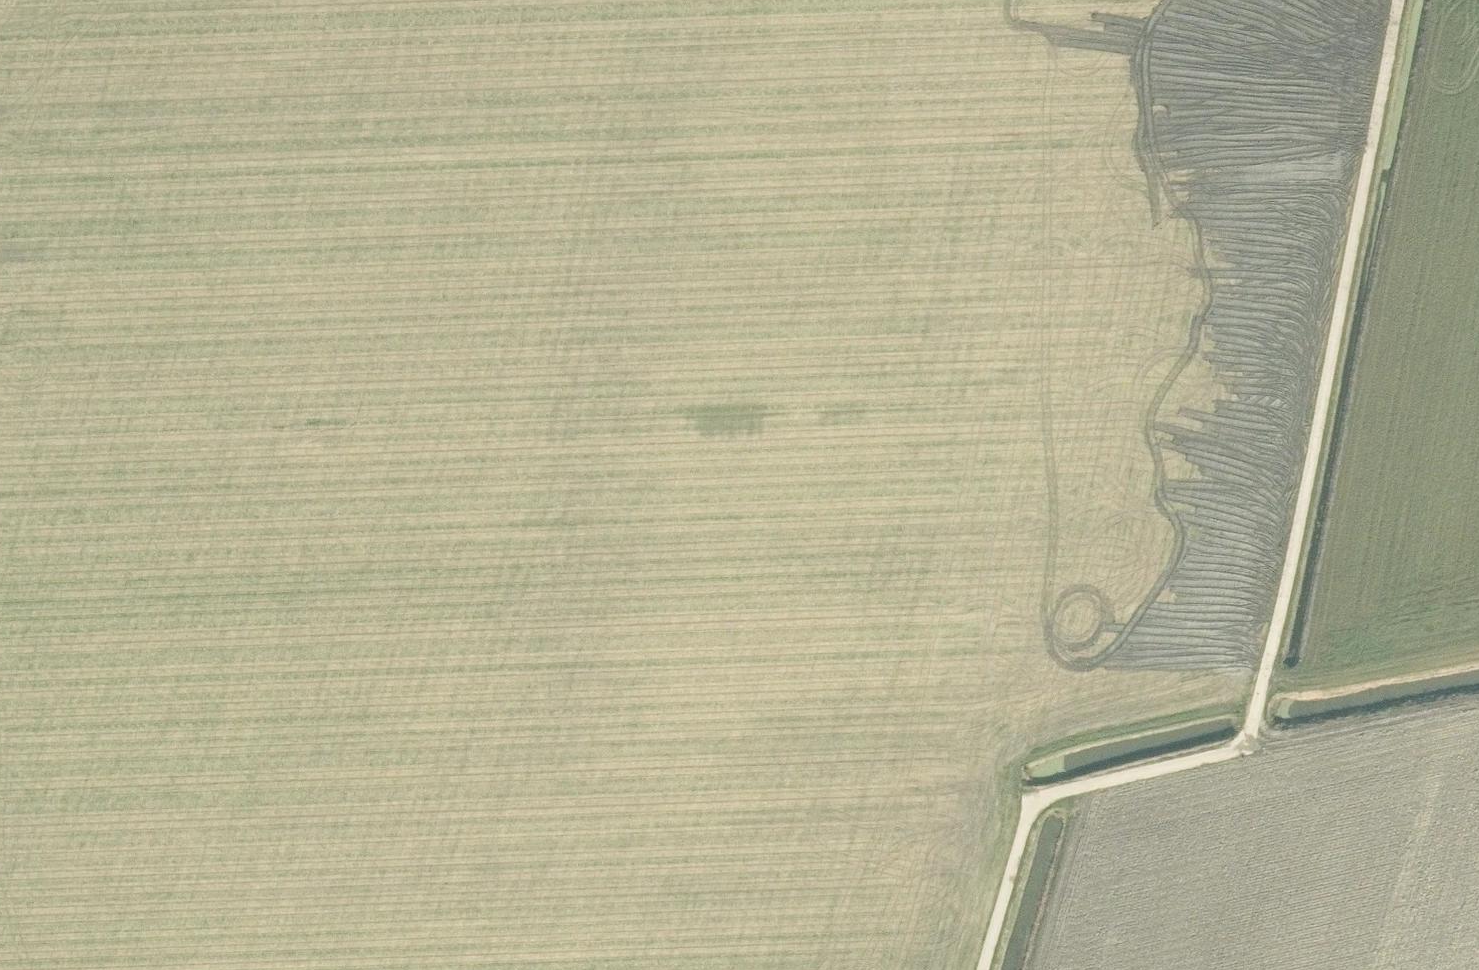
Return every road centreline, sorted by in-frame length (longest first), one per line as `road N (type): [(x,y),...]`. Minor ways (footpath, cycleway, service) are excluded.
road 1 (track): [(1399,0),(1296,544),(1249,748),(1034,797),(984,969)]

